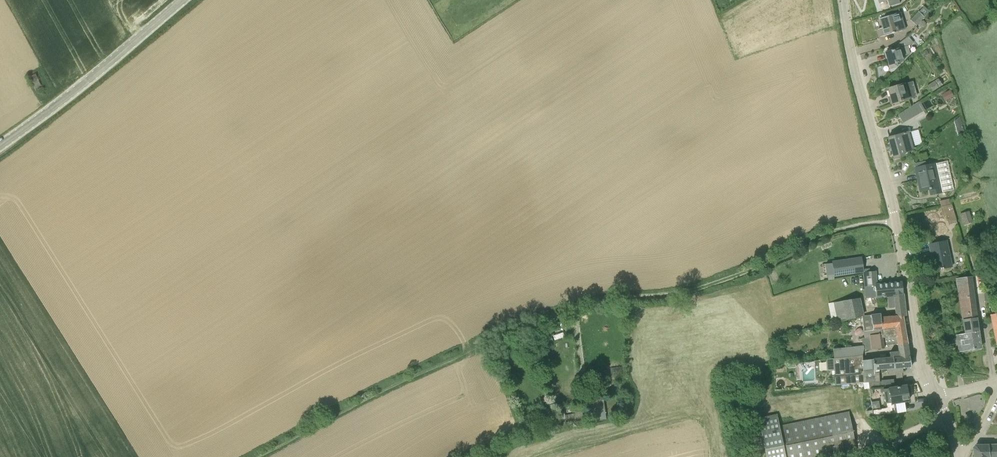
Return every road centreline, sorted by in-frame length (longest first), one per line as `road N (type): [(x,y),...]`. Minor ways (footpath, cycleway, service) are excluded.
road 1 (track): [(458,355),(592,300),(686,291),(826,233),(896,222)]
road 2 (tertiary): [(936,398),(843,0)]
road 3 (unclassified): [(0,146),(182,0)]

